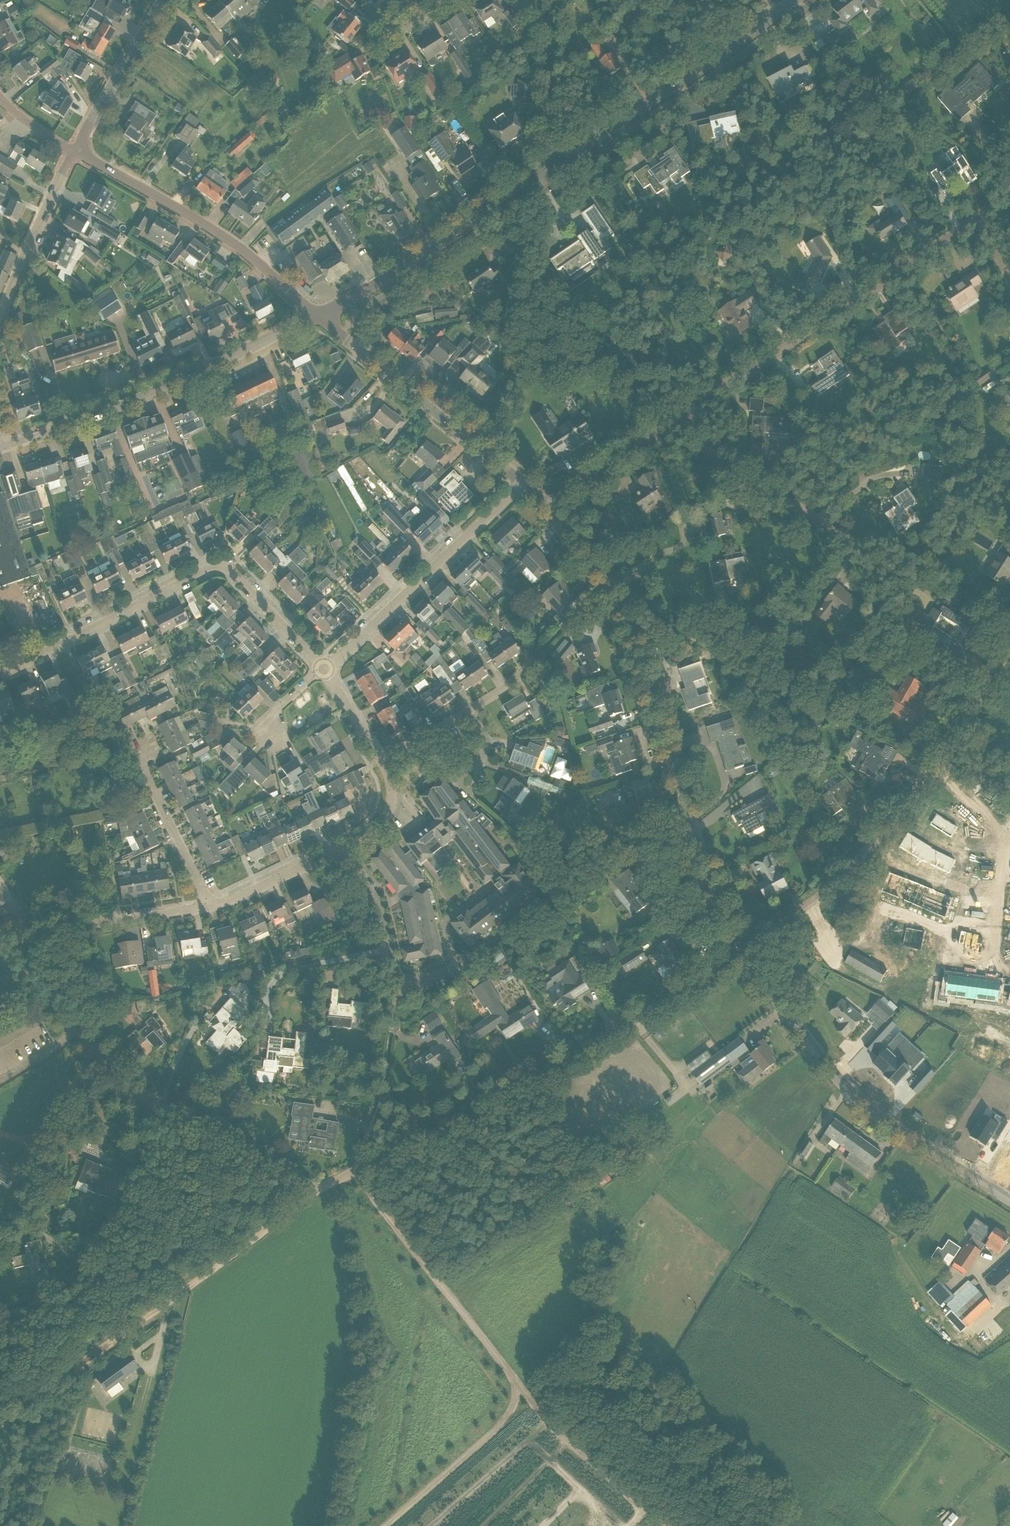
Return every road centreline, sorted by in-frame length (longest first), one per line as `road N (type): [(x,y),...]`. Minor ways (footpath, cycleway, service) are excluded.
road 1 (tertiary): [(744,951),(725,924),(617,603),(547,504)]
road 2 (residential): [(319,1189),(744,951)]
road 3 (track): [(356,1171),(443,1288),(510,1362),(519,1390),(511,1416),(385,1525)]
road 4 (residential): [(324,669),(220,566),(0,675)]
road 5 (tertiary): [(1009,1198),(845,1083),(744,951)]
road 6 (residential): [(689,405),(986,212)]
road 7 (tertiary): [(1,446),(99,415),(316,316)]
road 8 (residential): [(933,595),(794,485),(731,459),(689,405)]
road 9 (unclassified): [(316,316),(201,220),(76,150)]
road 10 (tertiary): [(556,164),(790,0)]
road 11 (tertiary): [(316,316),(556,164)]
road 12 (residential): [(324,669),(519,483)]
road 13 (residential): [(744,951),(854,865),(935,767)]
road 14 (tertiary): [(519,483),(316,316)]
road 15 (residential): [(1009,974),(991,970),(1002,837),(935,767)]
road 16 (residential): [(471,954),(447,969),(391,982),(384,912),(346,847)]
road 17 (track): [(0,1424),(175,1294)]
road 18 (unclassified): [(319,1189),(129,1090)]
road 19 (residential): [(0,939),(209,908)]
road 20 (unclassified): [(175,1294),(129,1090)]
road 21 (residential): [(384,763),(514,680),(533,658)]
road 22 (unclassified): [(0,315),(76,150)]
road 23 (track): [(319,1189),(175,1294)]
road 24 (unclassified): [(76,150),(163,0)]
road 25 (residential): [(547,504),(689,405)]
road 26 (residential): [(556,164),(549,150),(549,25),(532,0)]
road 27 (residential): [(209,908),(137,756)]
road 28 (residential): [(209,908),(346,847)]
road 29 (residential): [(935,767),(1009,642)]
road 30 (residential): [(0,1131),(32,1135),(95,1050)]
road 31 (unclassified): [(95,1050),(0,953)]

